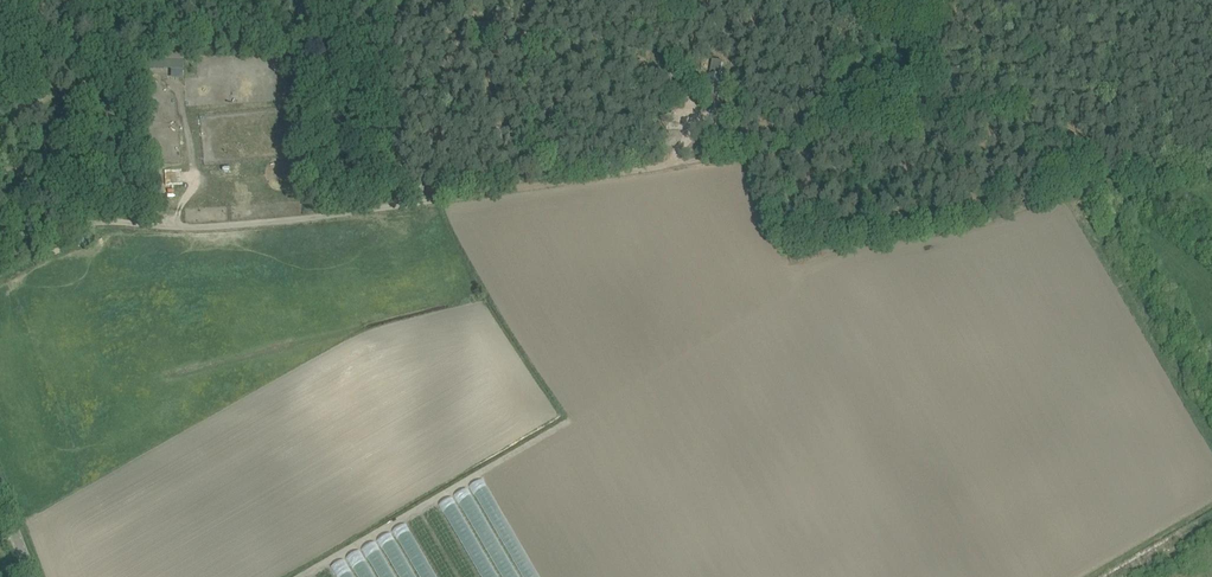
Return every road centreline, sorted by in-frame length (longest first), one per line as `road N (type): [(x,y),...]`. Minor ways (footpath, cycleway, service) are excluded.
road 1 (track): [(599,177),(237,223),(92,222),(0,261)]
road 2 (track): [(1049,113),(1013,110),(760,155)]

